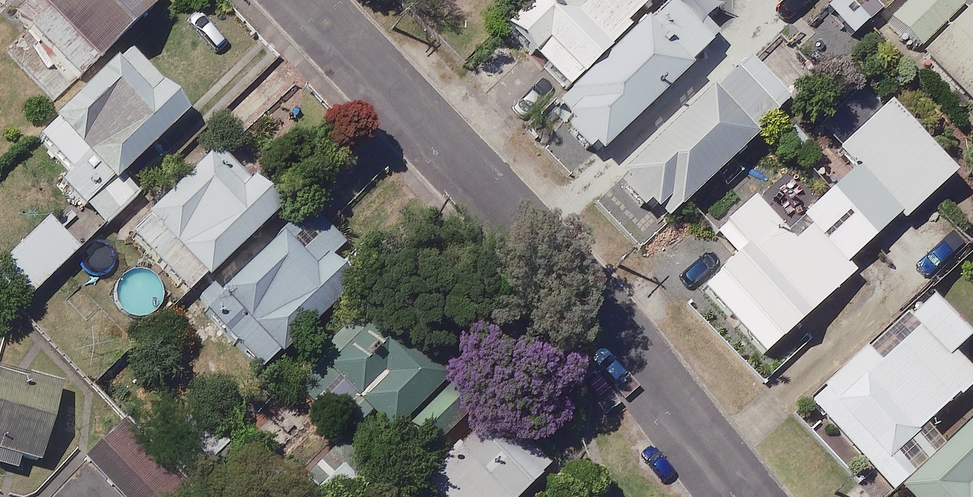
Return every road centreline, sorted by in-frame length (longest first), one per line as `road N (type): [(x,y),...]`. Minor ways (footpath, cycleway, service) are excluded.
road 1 (residential): [(303,0),(588,302),(743,496)]

